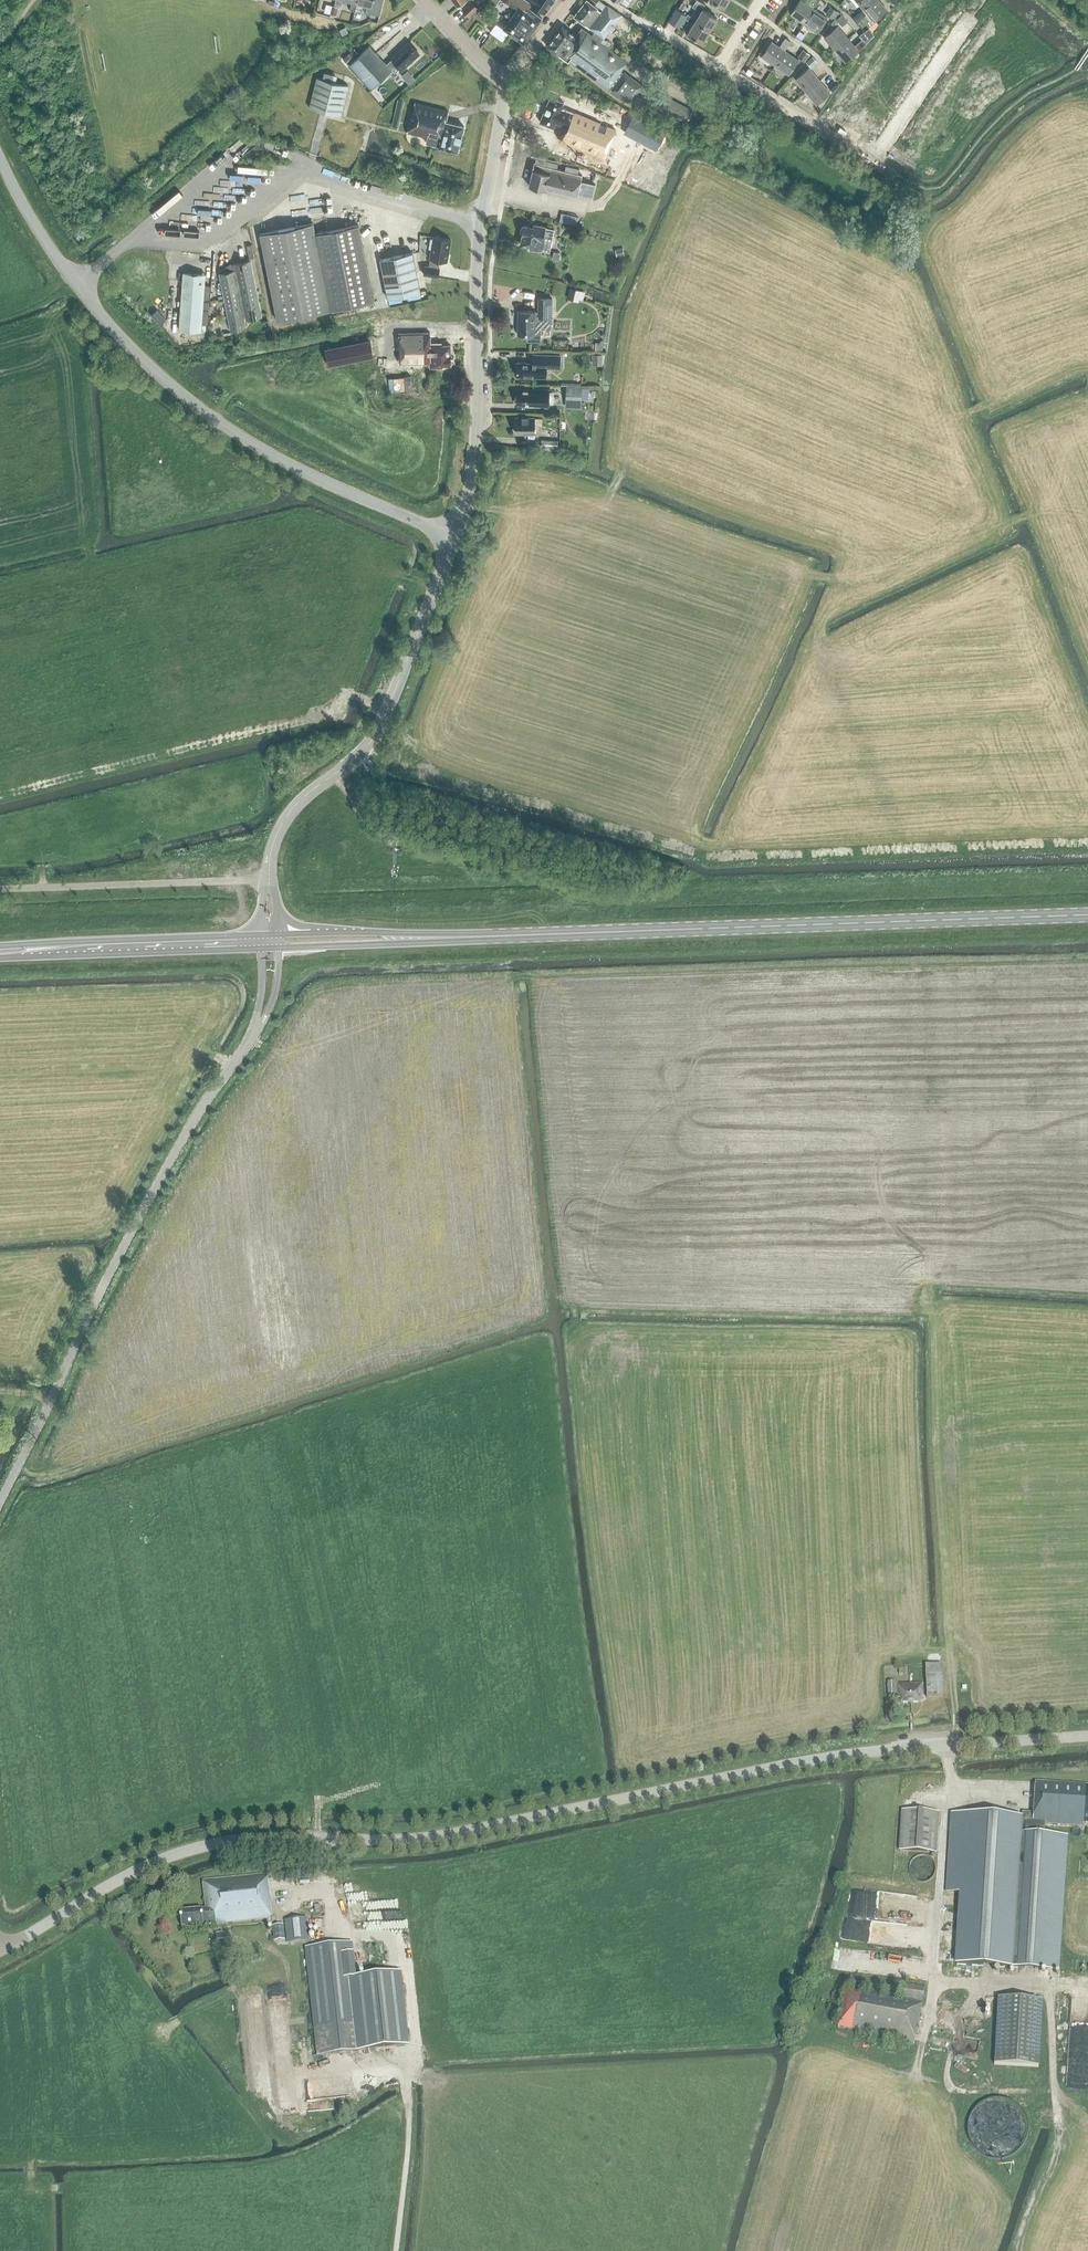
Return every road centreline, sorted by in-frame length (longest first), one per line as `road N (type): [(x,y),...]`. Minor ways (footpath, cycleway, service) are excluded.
road 1 (tertiary): [(0,1949),(125,1875),(208,1844),(424,1837),(826,1757),(1087,1735)]
road 2 (primary): [(427,939),(1087,915)]
road 3 (tertiary): [(0,1503),(147,1203),(257,1024)]
road 4 (unclassified): [(455,536),(308,474),(223,425),(151,367),(77,285)]
road 5 (tertiary): [(269,880),(286,818),(362,752),(381,725),(455,536)]
road 6 (residential): [(719,68),(862,153),(894,128),(965,17)]
road 7 (tertiary): [(455,536),(476,428),(483,223)]
road 8 (unclassified): [(0,889),(269,880)]
road 9 (primary): [(261,935),(0,947)]
road 10 (primary): [(0,958),(261,948)]
road 11 (unclassified): [(304,166),(280,150),(244,146),(128,242)]
road 12 (unclassified): [(304,166),(206,247),(128,242)]
road 13 (unclassified): [(483,223),(304,166)]
road 14 (track): [(405,2067),(409,2138),(396,2250)]
road 15 (primary): [(427,939),(277,934)]
road 16 (primary): [(278,947),(427,939)]
road 17 (unclassified): [(77,285),(0,159)]
road 18 (tertiary): [(483,223),(507,84)]
road 19 (residential): [(719,68),(607,0)]

